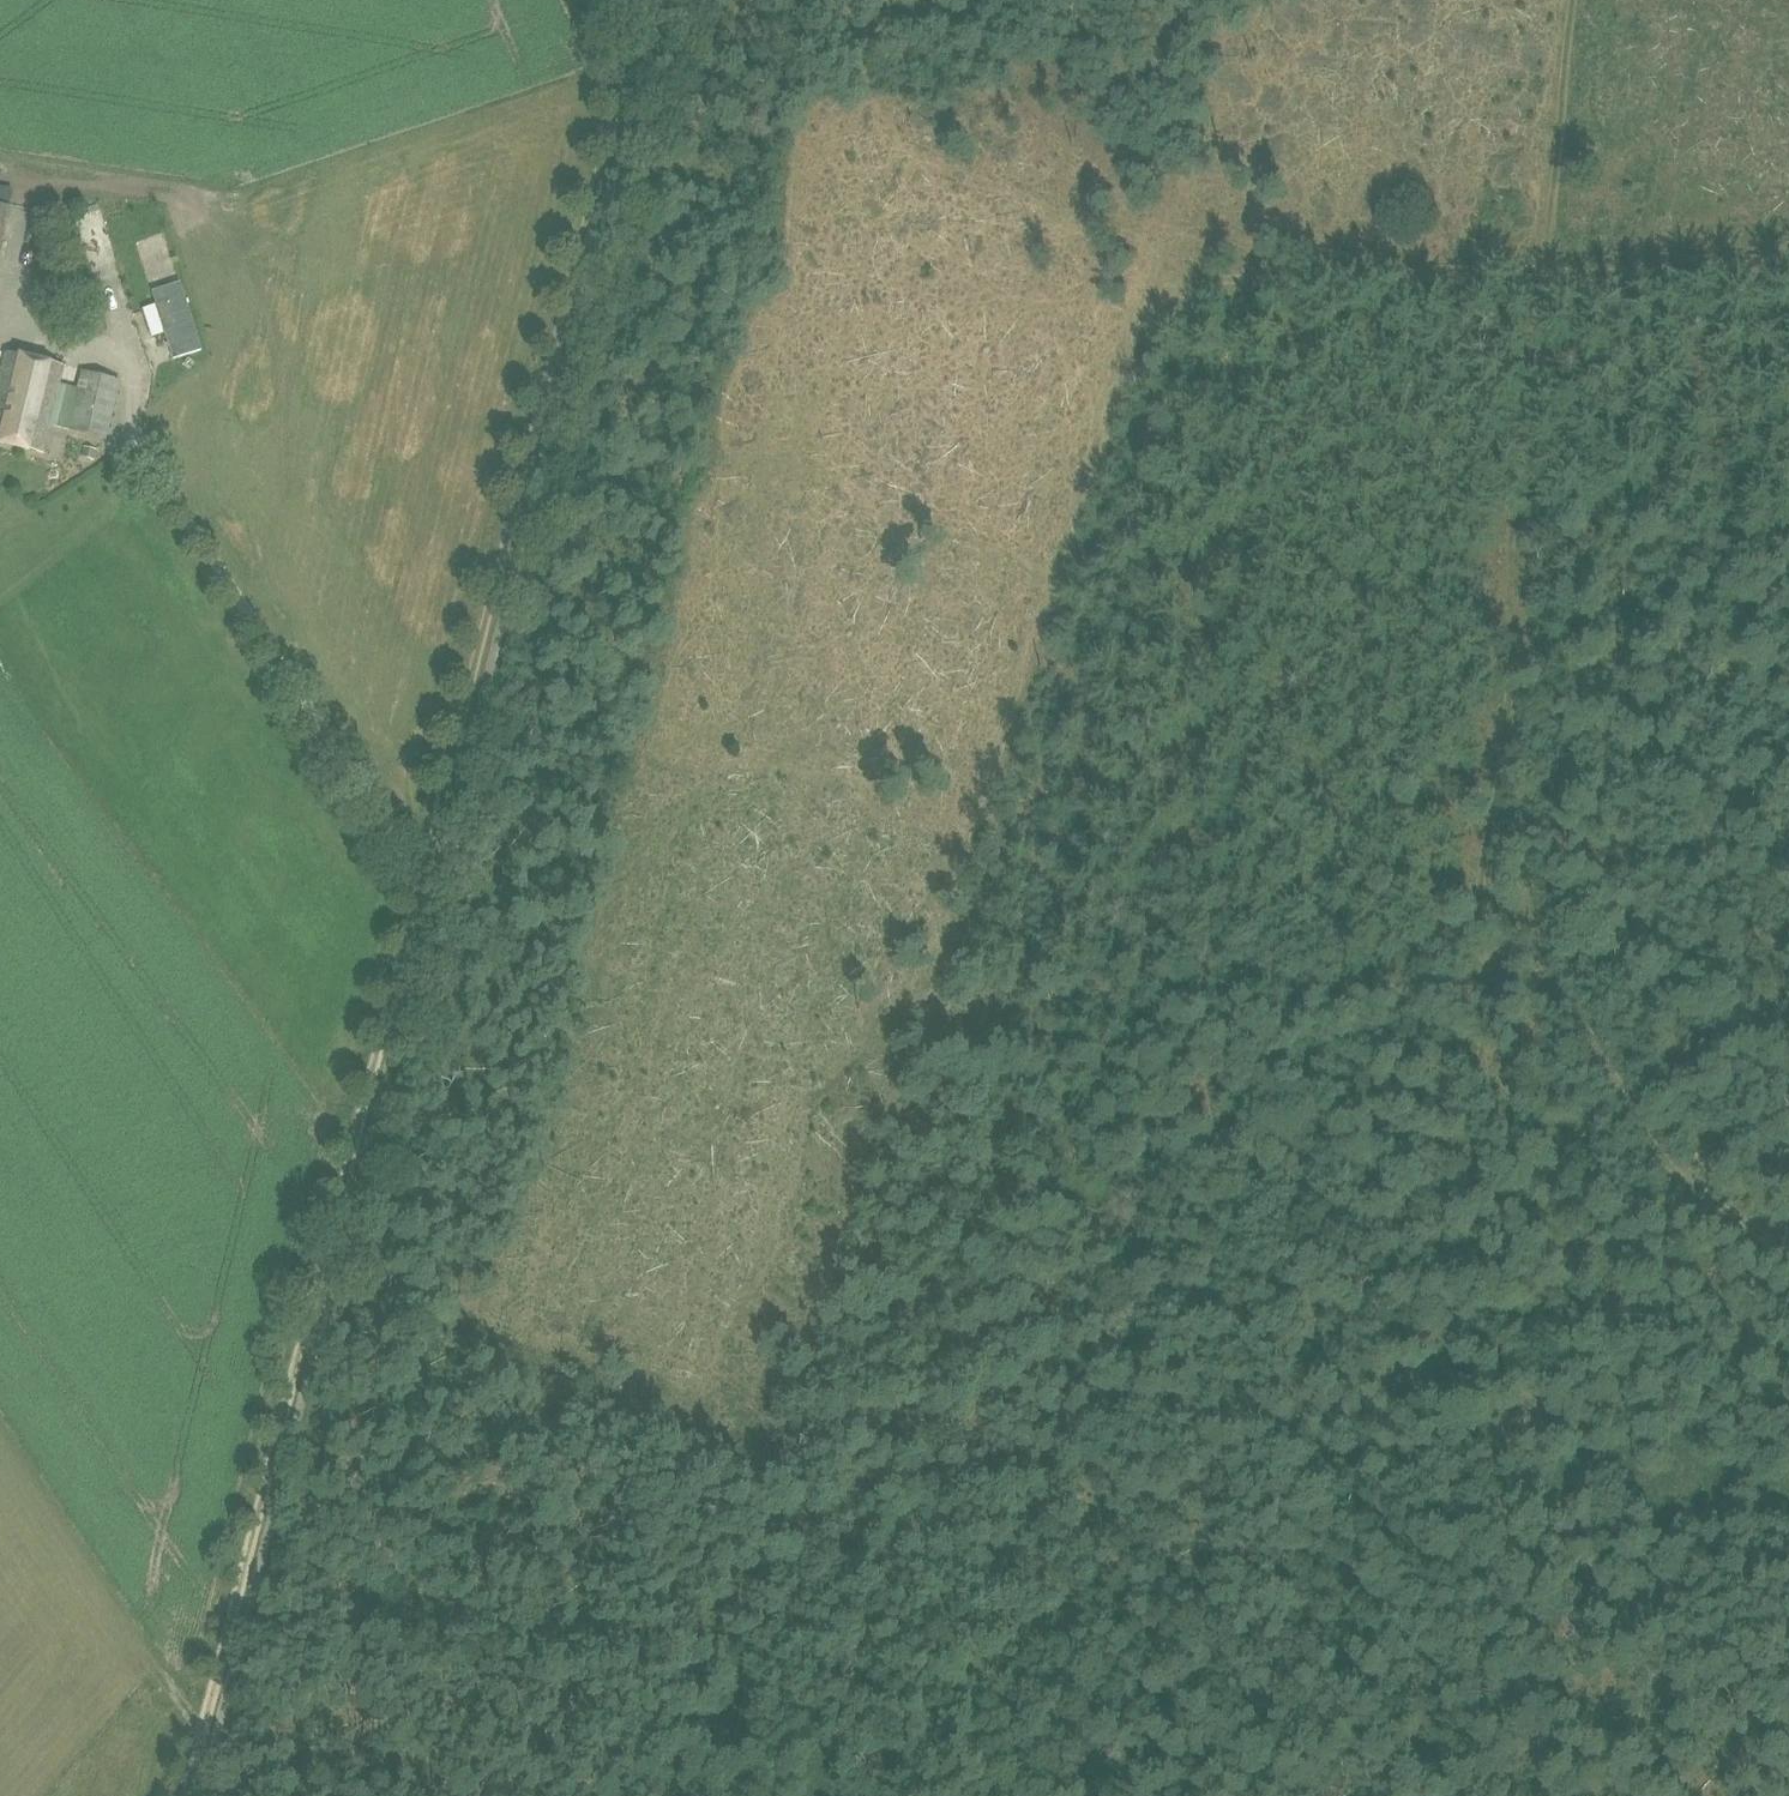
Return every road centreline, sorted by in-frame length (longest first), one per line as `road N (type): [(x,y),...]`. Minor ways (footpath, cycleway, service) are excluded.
road 1 (track): [(184,1795),(418,908),(644,0)]
road 2 (track): [(1788,1243),(1765,1209),(1711,1187),(1577,996),(1547,977),(1494,973),(1485,939),(1512,690),(1515,557)]
road 3 (track): [(1584,0),(1515,557)]
road 4 (track): [(431,857),(404,847),(383,823),(129,430)]
road 5 (track): [(1788,251),(1550,252)]

